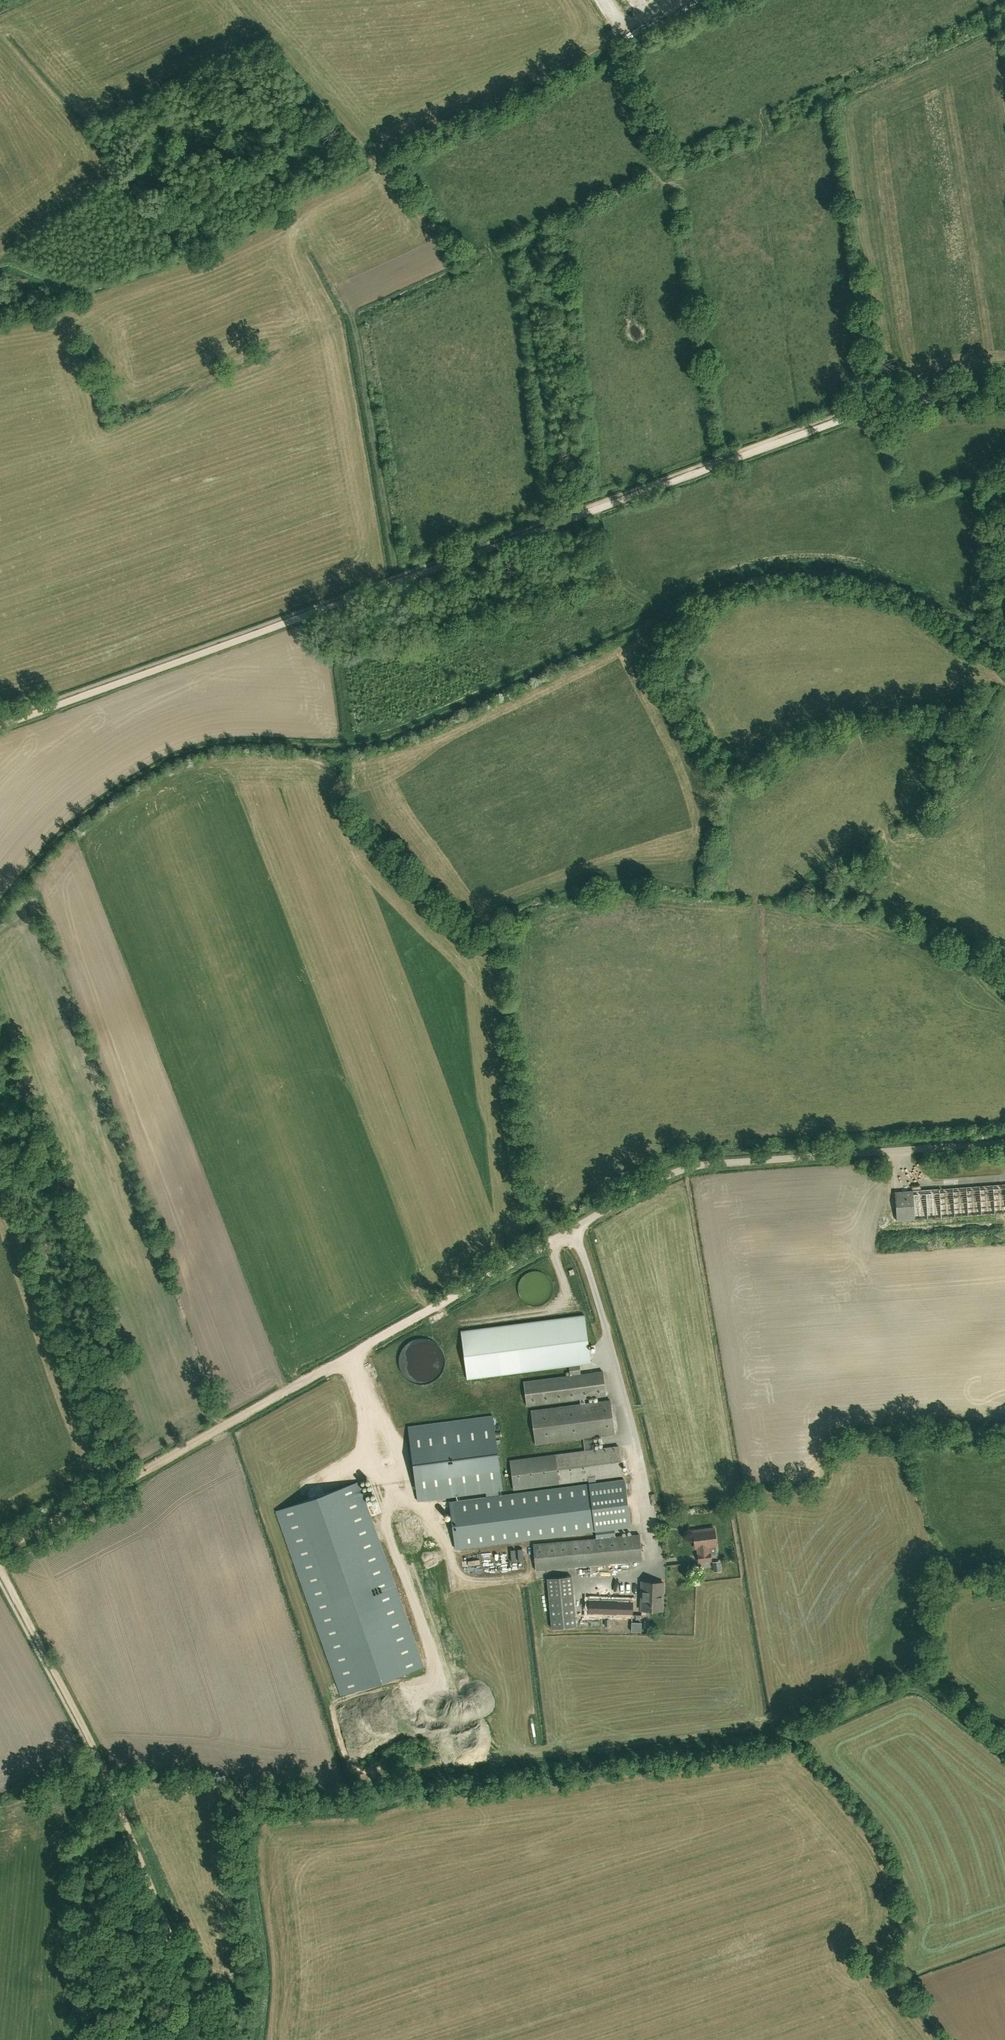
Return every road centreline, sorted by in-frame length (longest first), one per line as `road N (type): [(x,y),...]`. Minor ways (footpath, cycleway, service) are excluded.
road 1 (track): [(0,725),(855,417),(1004,391)]
road 2 (track): [(0,1550),(553,1240)]
road 3 (track): [(210,2039),(88,1736),(0,1570)]
road 4 (unclassified): [(553,1240),(658,1180),(703,1165),(1004,1143)]

